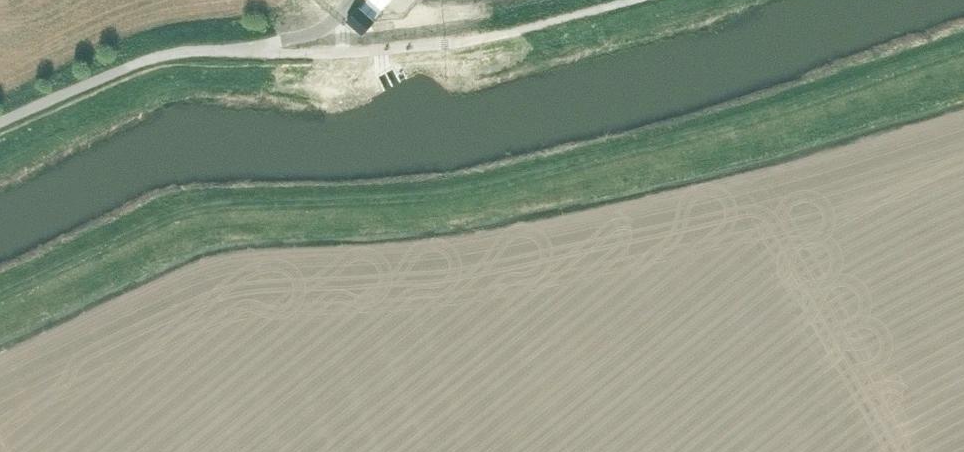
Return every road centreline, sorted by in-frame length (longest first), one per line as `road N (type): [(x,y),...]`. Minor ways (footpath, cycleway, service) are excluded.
road 1 (track): [(963,46),(721,124),(429,196),(184,209),(0,293)]

